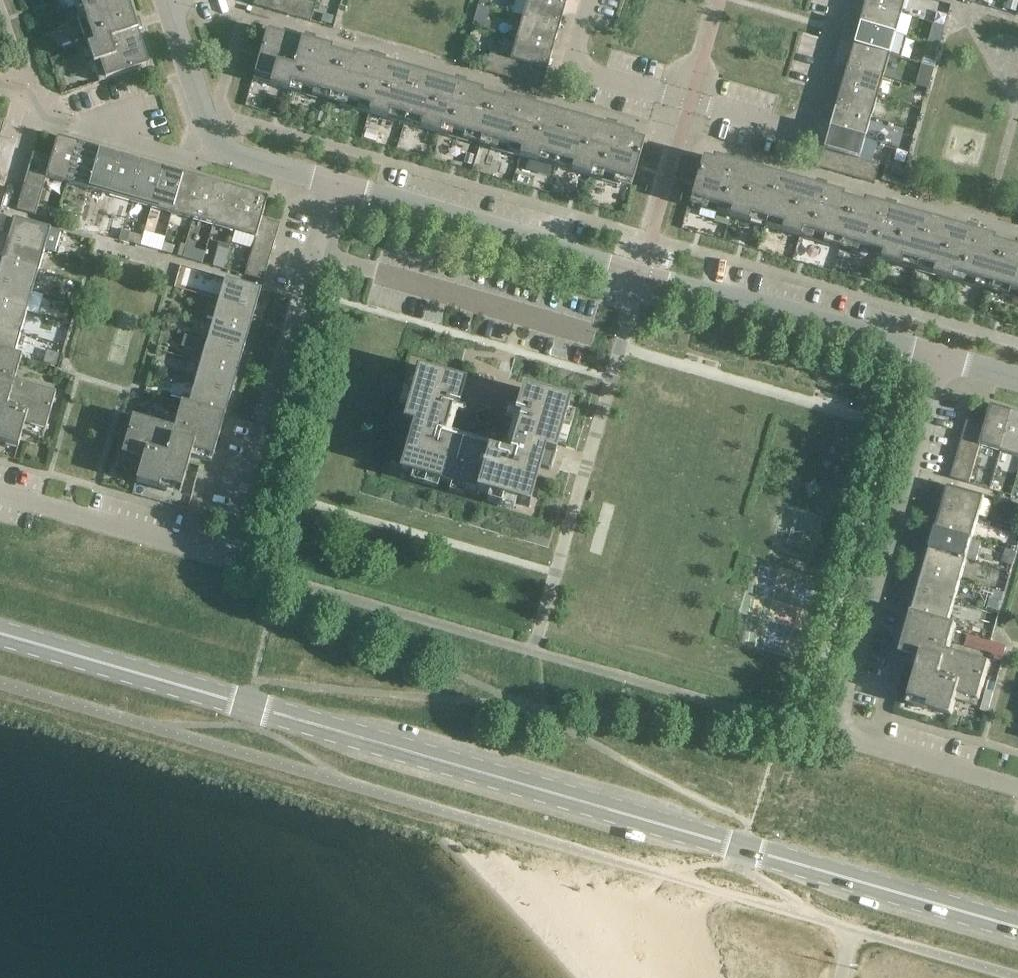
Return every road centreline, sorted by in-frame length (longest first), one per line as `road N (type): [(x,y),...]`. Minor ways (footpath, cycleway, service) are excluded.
road 1 (tertiary): [(1017,928),(0,634)]
road 2 (residential): [(939,357),(334,192)]
road 3 (residential): [(1017,784),(837,732),(939,357)]
road 4 (residential): [(585,0),(566,69),(811,141),(852,0)]
road 5 (residential): [(334,192),(228,561)]
road 6 (residential): [(334,192),(216,155),(164,0)]
road 7 (residential): [(0,496),(228,561)]

